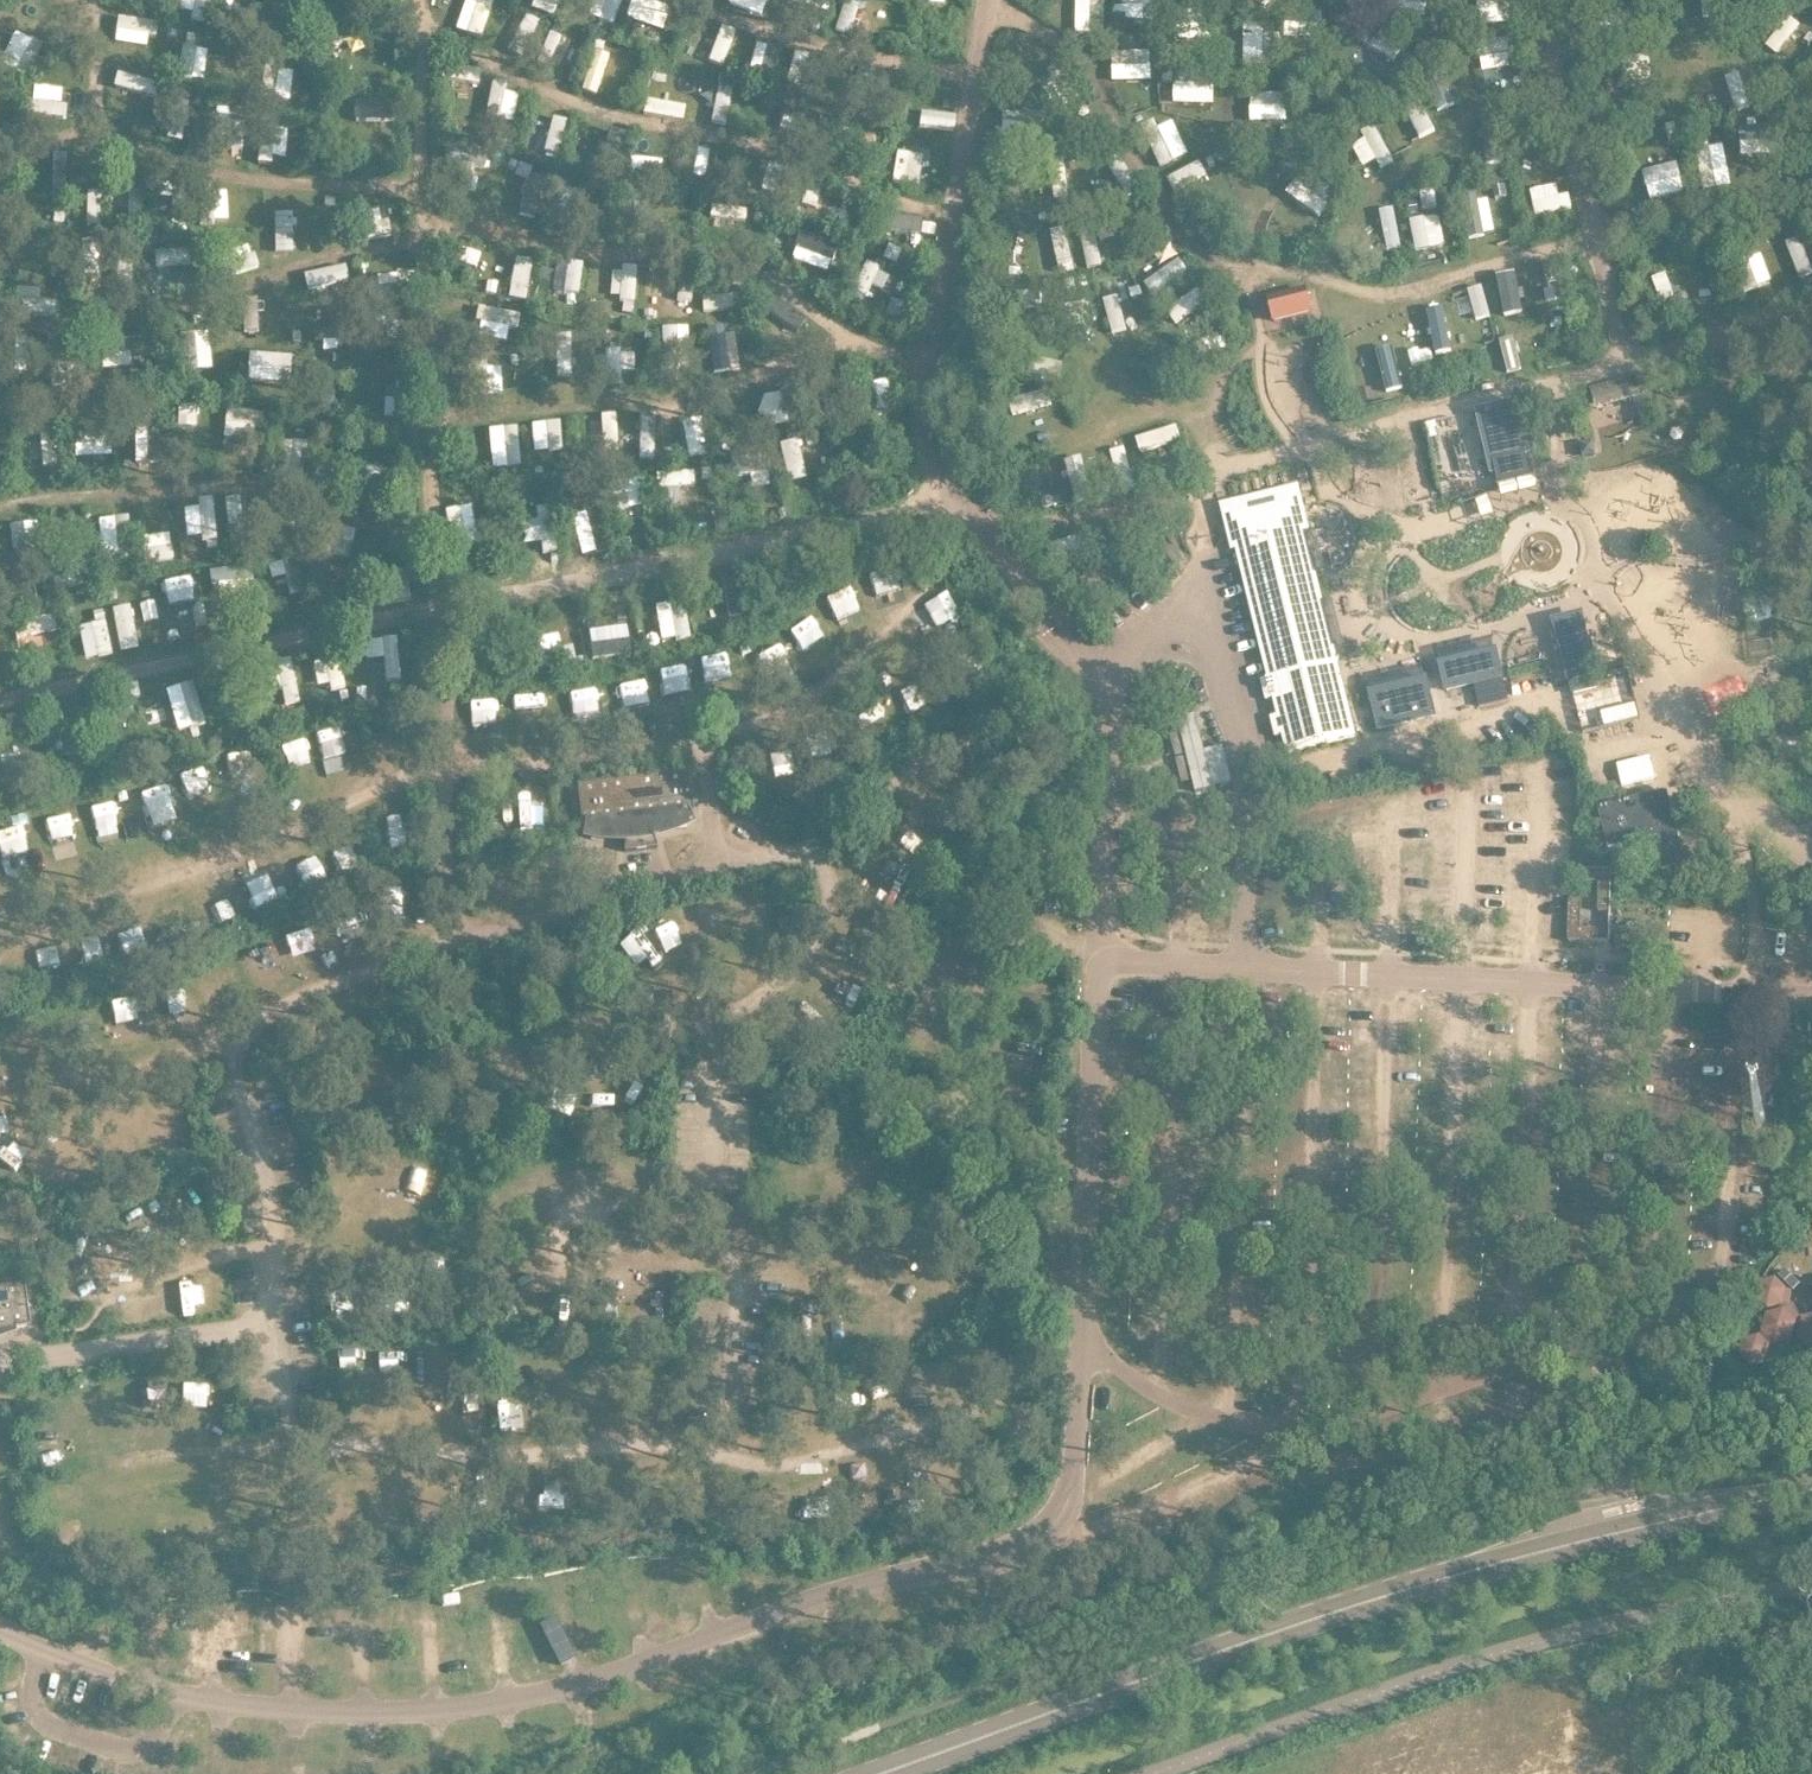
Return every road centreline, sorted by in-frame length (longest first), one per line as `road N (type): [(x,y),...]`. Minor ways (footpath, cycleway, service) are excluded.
road 1 (secondary): [(883,1773),(1426,1584),(1811,1486)]

